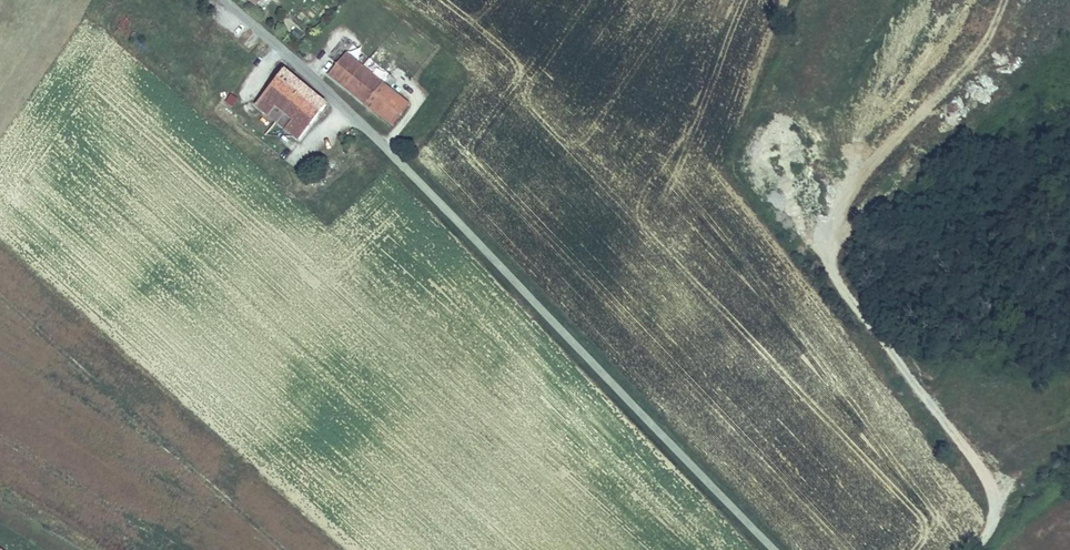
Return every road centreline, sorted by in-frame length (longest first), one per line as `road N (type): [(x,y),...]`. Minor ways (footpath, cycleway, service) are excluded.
road 1 (unclassified): [(227,0),(351,112),(776,549)]
road 2 (track): [(974,549),(1020,476),(1069,438)]

